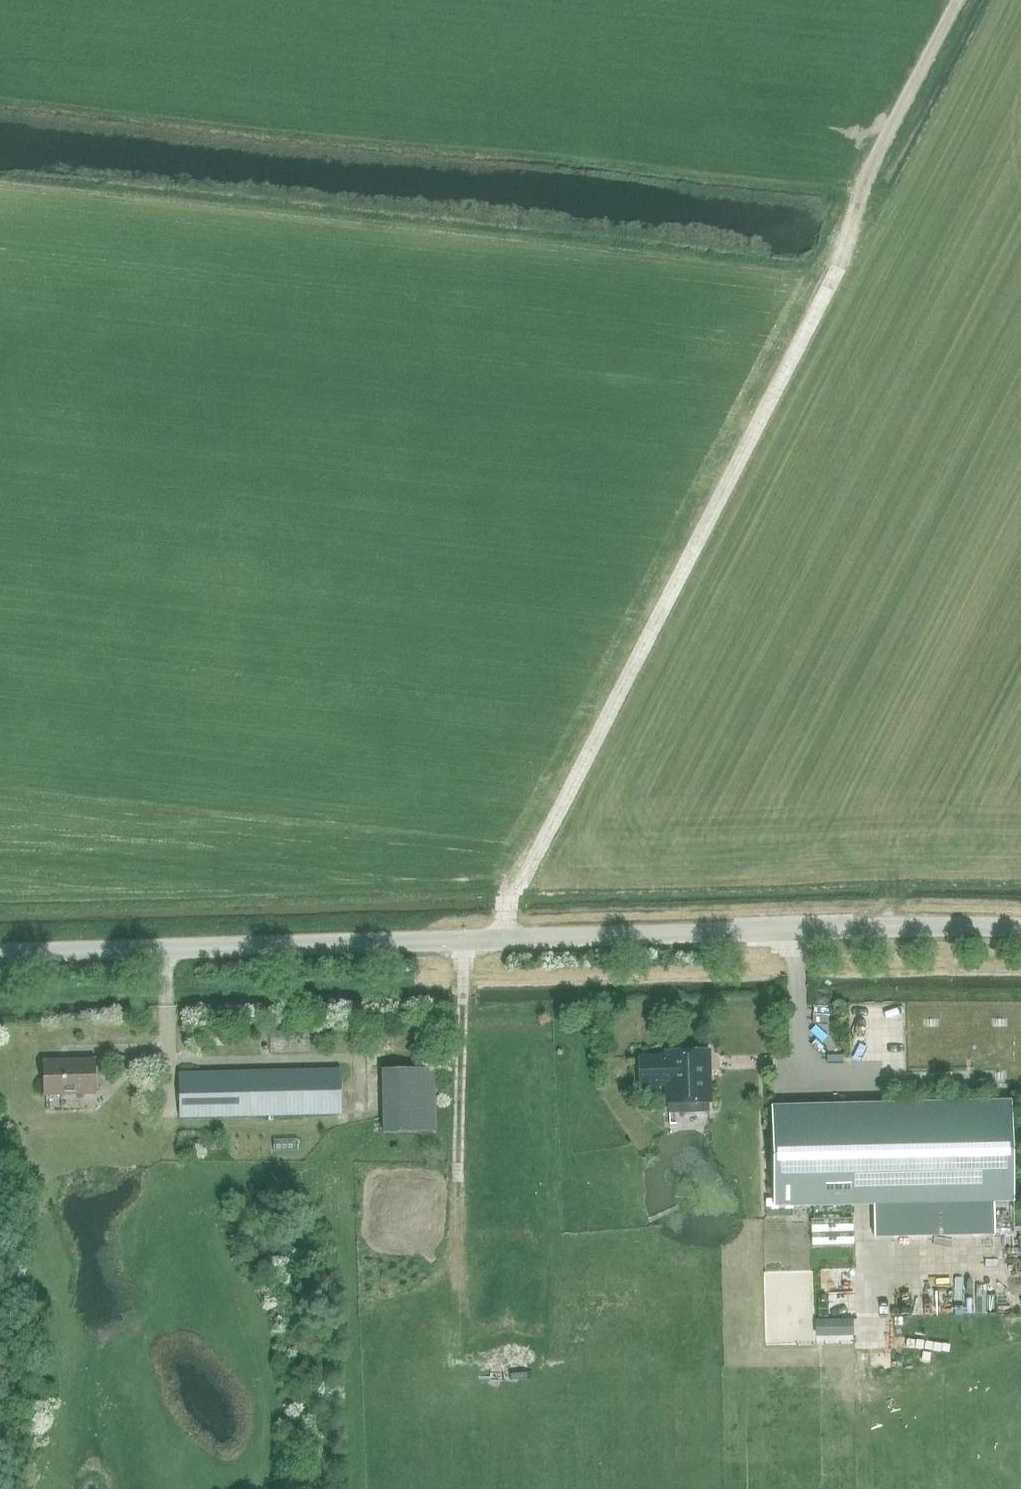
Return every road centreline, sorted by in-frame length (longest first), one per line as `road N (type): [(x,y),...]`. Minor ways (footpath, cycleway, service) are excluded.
road 1 (track): [(957,0),(854,192),(833,263),(740,451),(506,903),(503,941)]
road 2 (unclassified): [(1020,932),(748,932),(0,956)]

